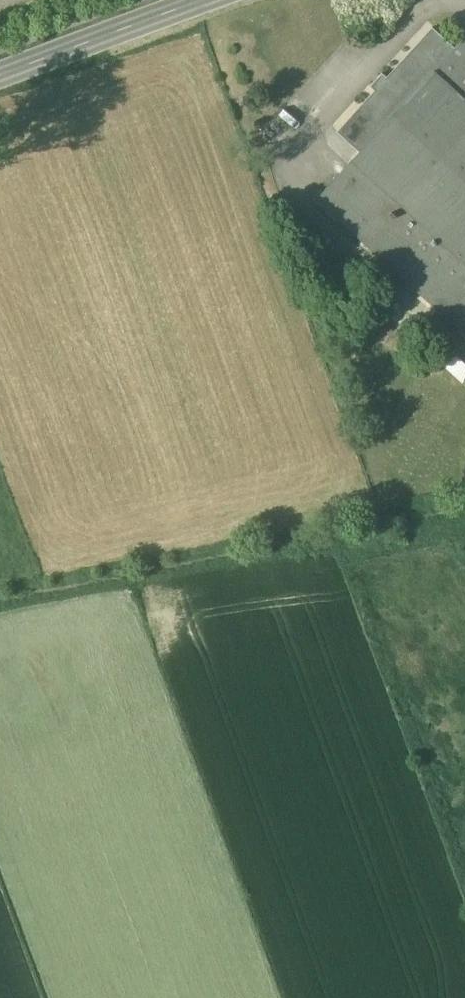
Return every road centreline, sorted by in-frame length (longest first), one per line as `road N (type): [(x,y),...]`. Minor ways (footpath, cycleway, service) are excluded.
road 1 (tertiary): [(0,73),(206,0)]

